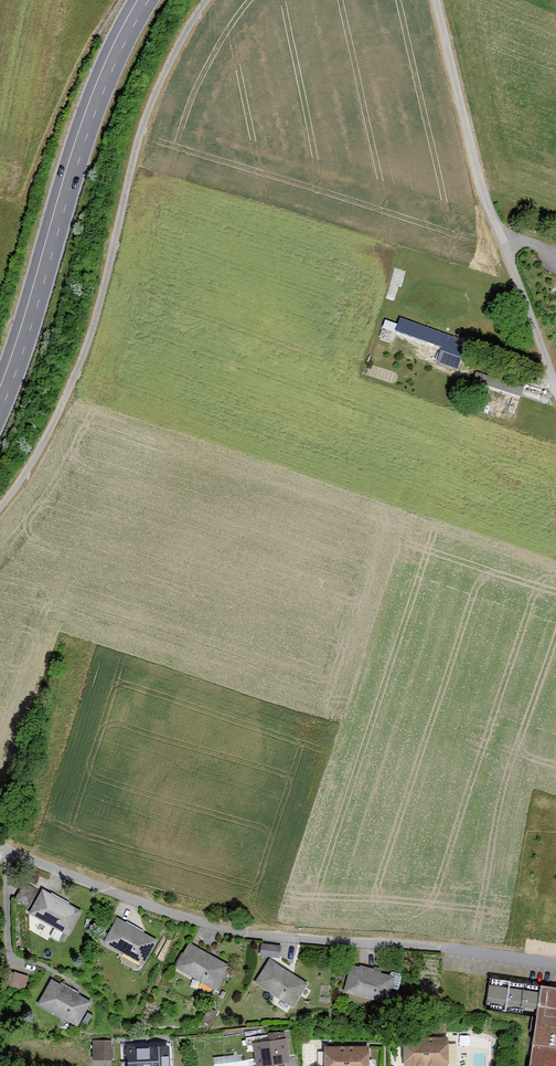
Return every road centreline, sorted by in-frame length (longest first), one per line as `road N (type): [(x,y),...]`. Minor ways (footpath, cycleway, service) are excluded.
road 1 (residential): [(0,851),(154,912),(298,943),(555,965)]
road 2 (track): [(206,0),(161,78),(95,323),(68,390),(0,503)]
road 3 (primary): [(0,401),(86,125),(143,0)]
road 4 (track): [(436,0),(479,175),(555,389)]

